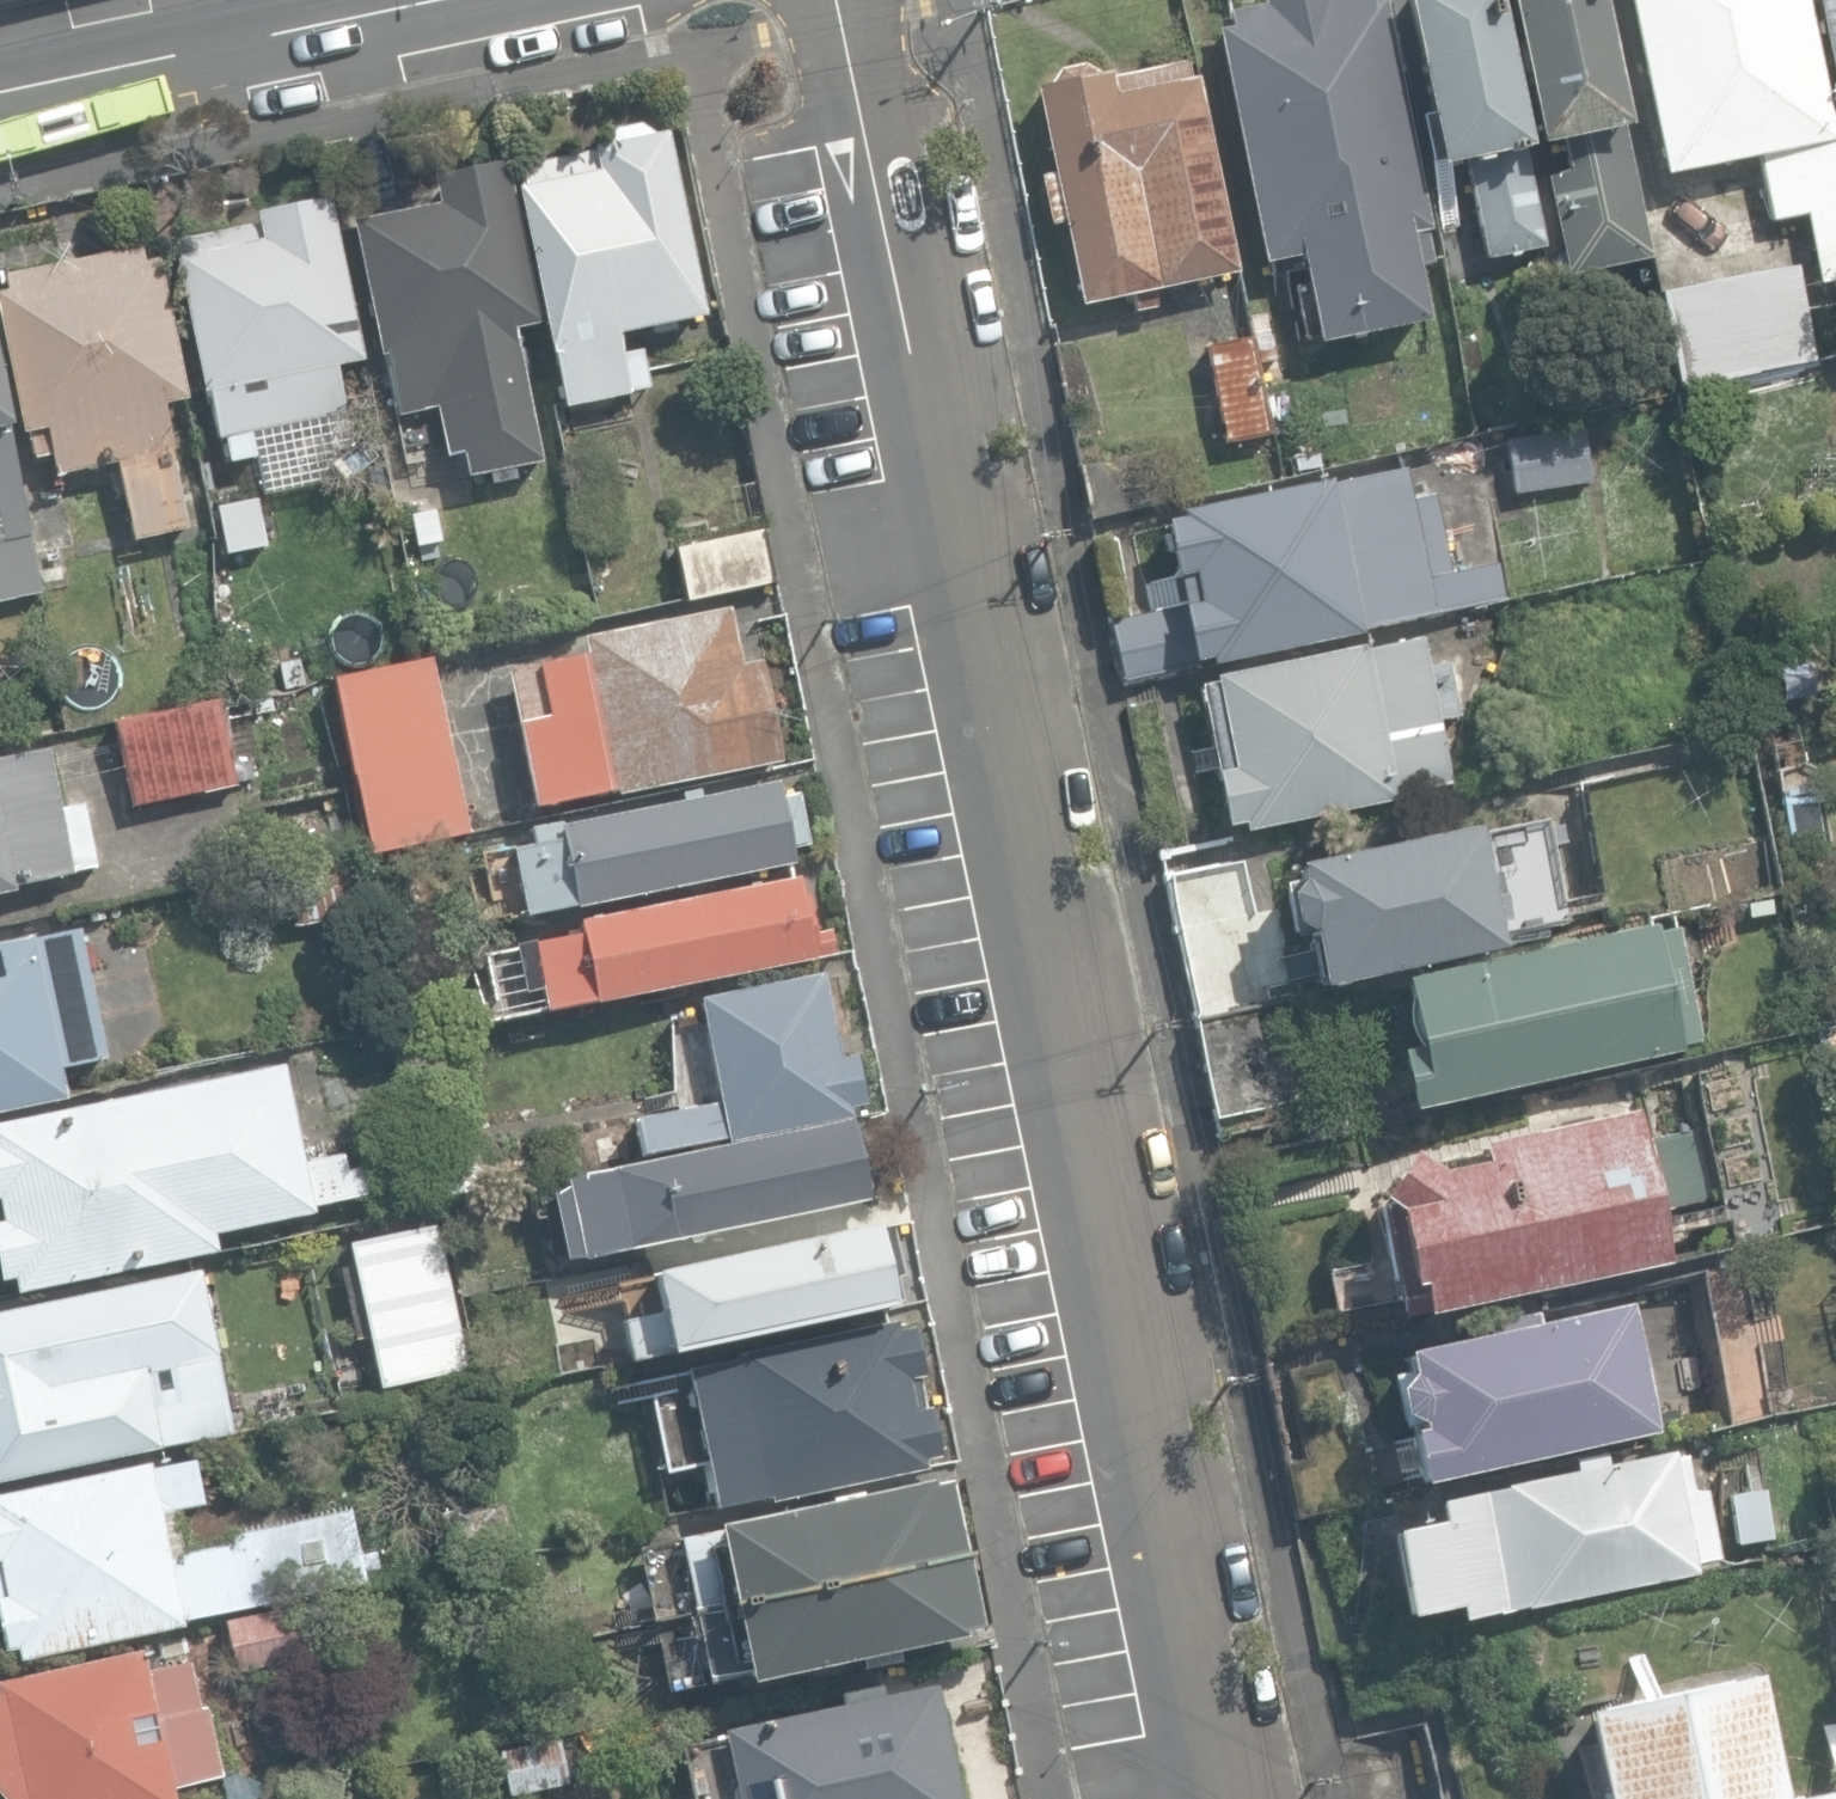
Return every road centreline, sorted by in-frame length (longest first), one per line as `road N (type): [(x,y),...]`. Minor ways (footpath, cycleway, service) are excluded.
road 1 (residential): [(839,0),(1207,1798)]
road 2 (secondary): [(0,95),(447,0)]

